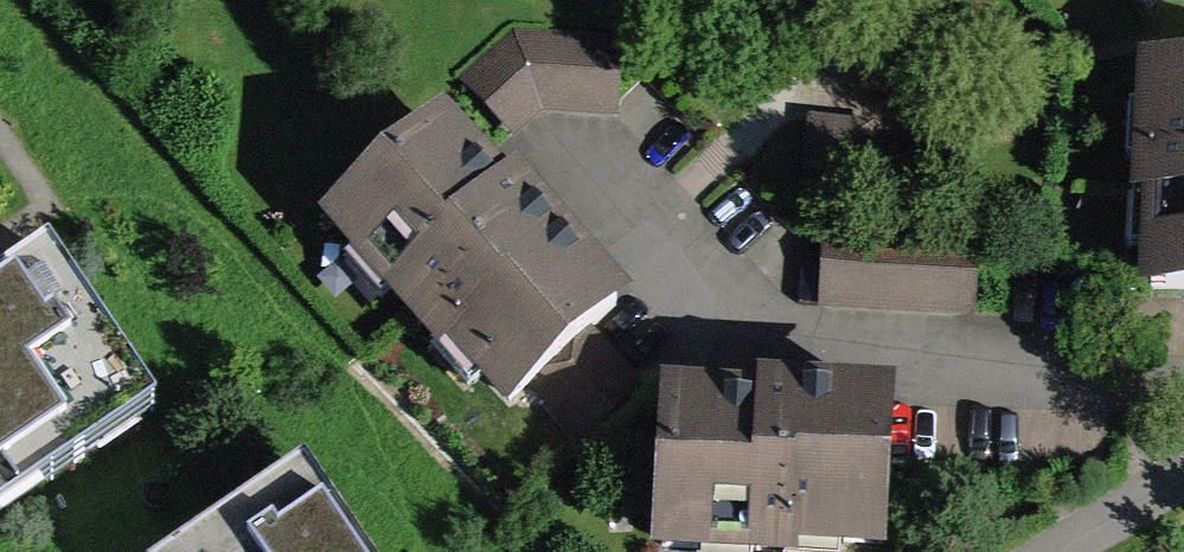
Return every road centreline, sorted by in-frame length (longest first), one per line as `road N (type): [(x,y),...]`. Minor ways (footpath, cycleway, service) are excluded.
road 1 (residential): [(1183,476),(1055,551)]

